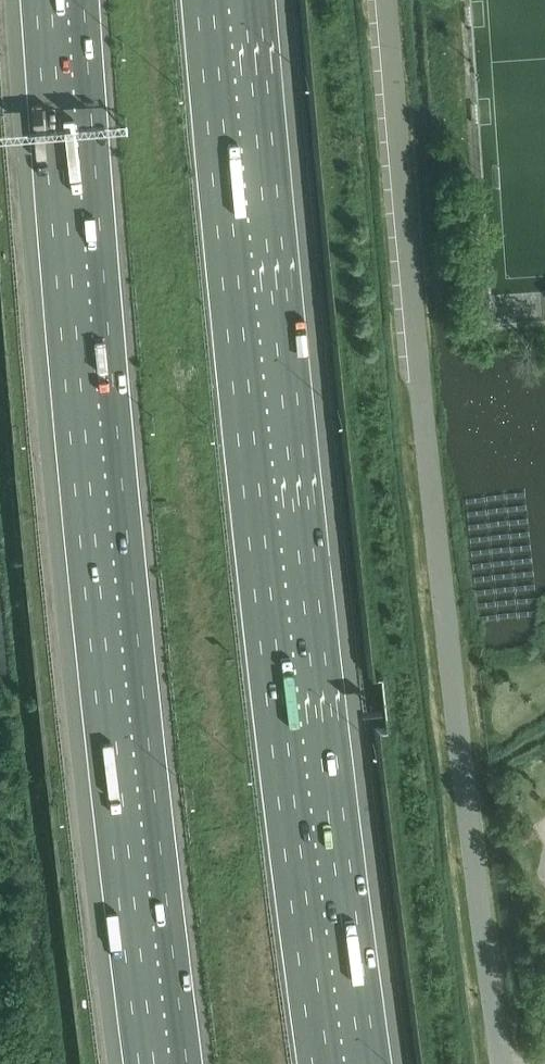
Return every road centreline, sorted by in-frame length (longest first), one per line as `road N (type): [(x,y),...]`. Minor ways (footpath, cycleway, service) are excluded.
road 1 (motorway): [(330,1063),(255,446),(212,0)]
road 2 (unclassified): [(504,1063),(420,379),(388,0)]
road 3 (motorway): [(84,0),(118,438),(188,1063)]

